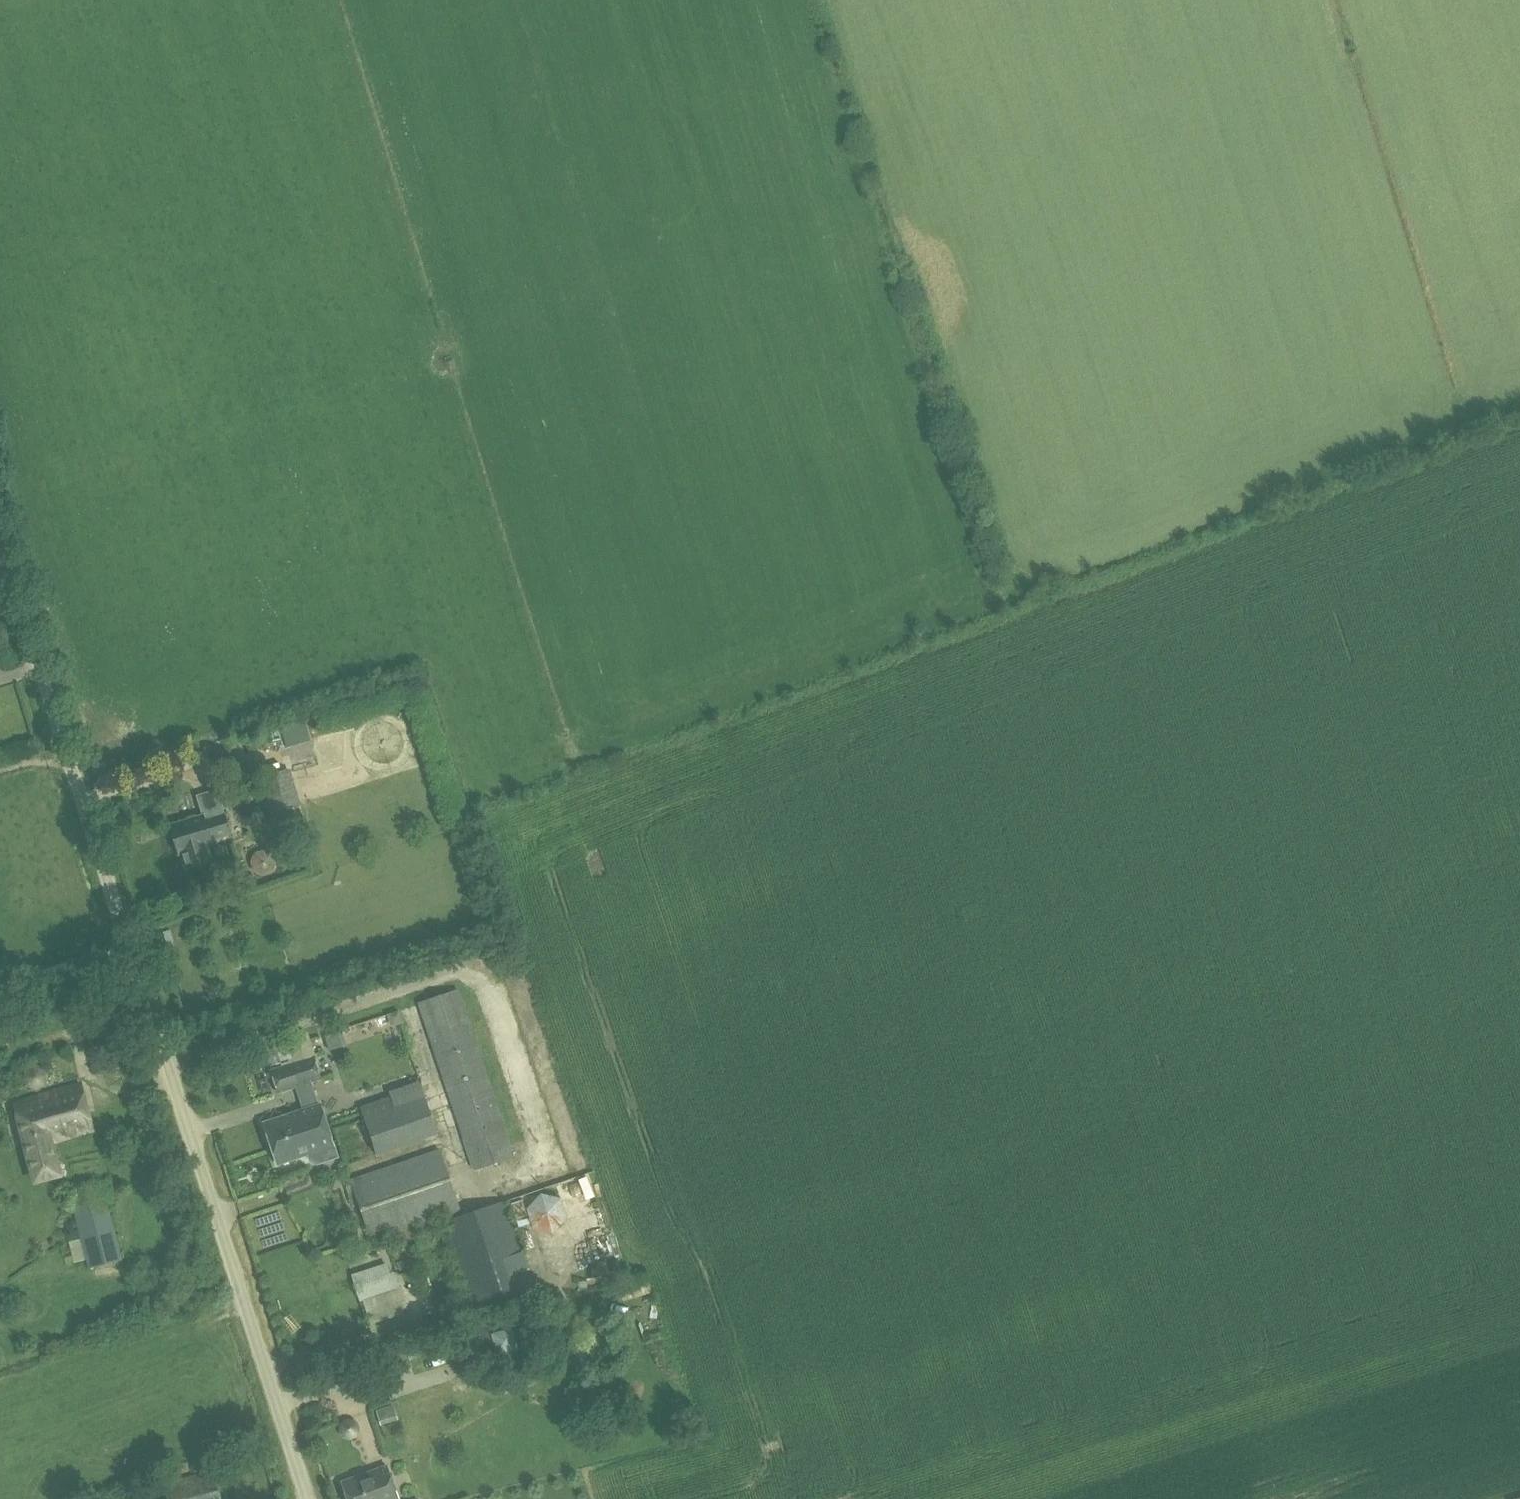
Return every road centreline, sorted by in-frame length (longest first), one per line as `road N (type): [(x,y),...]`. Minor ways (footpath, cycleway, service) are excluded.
road 1 (unclassified): [(301,1498),(0,561)]

